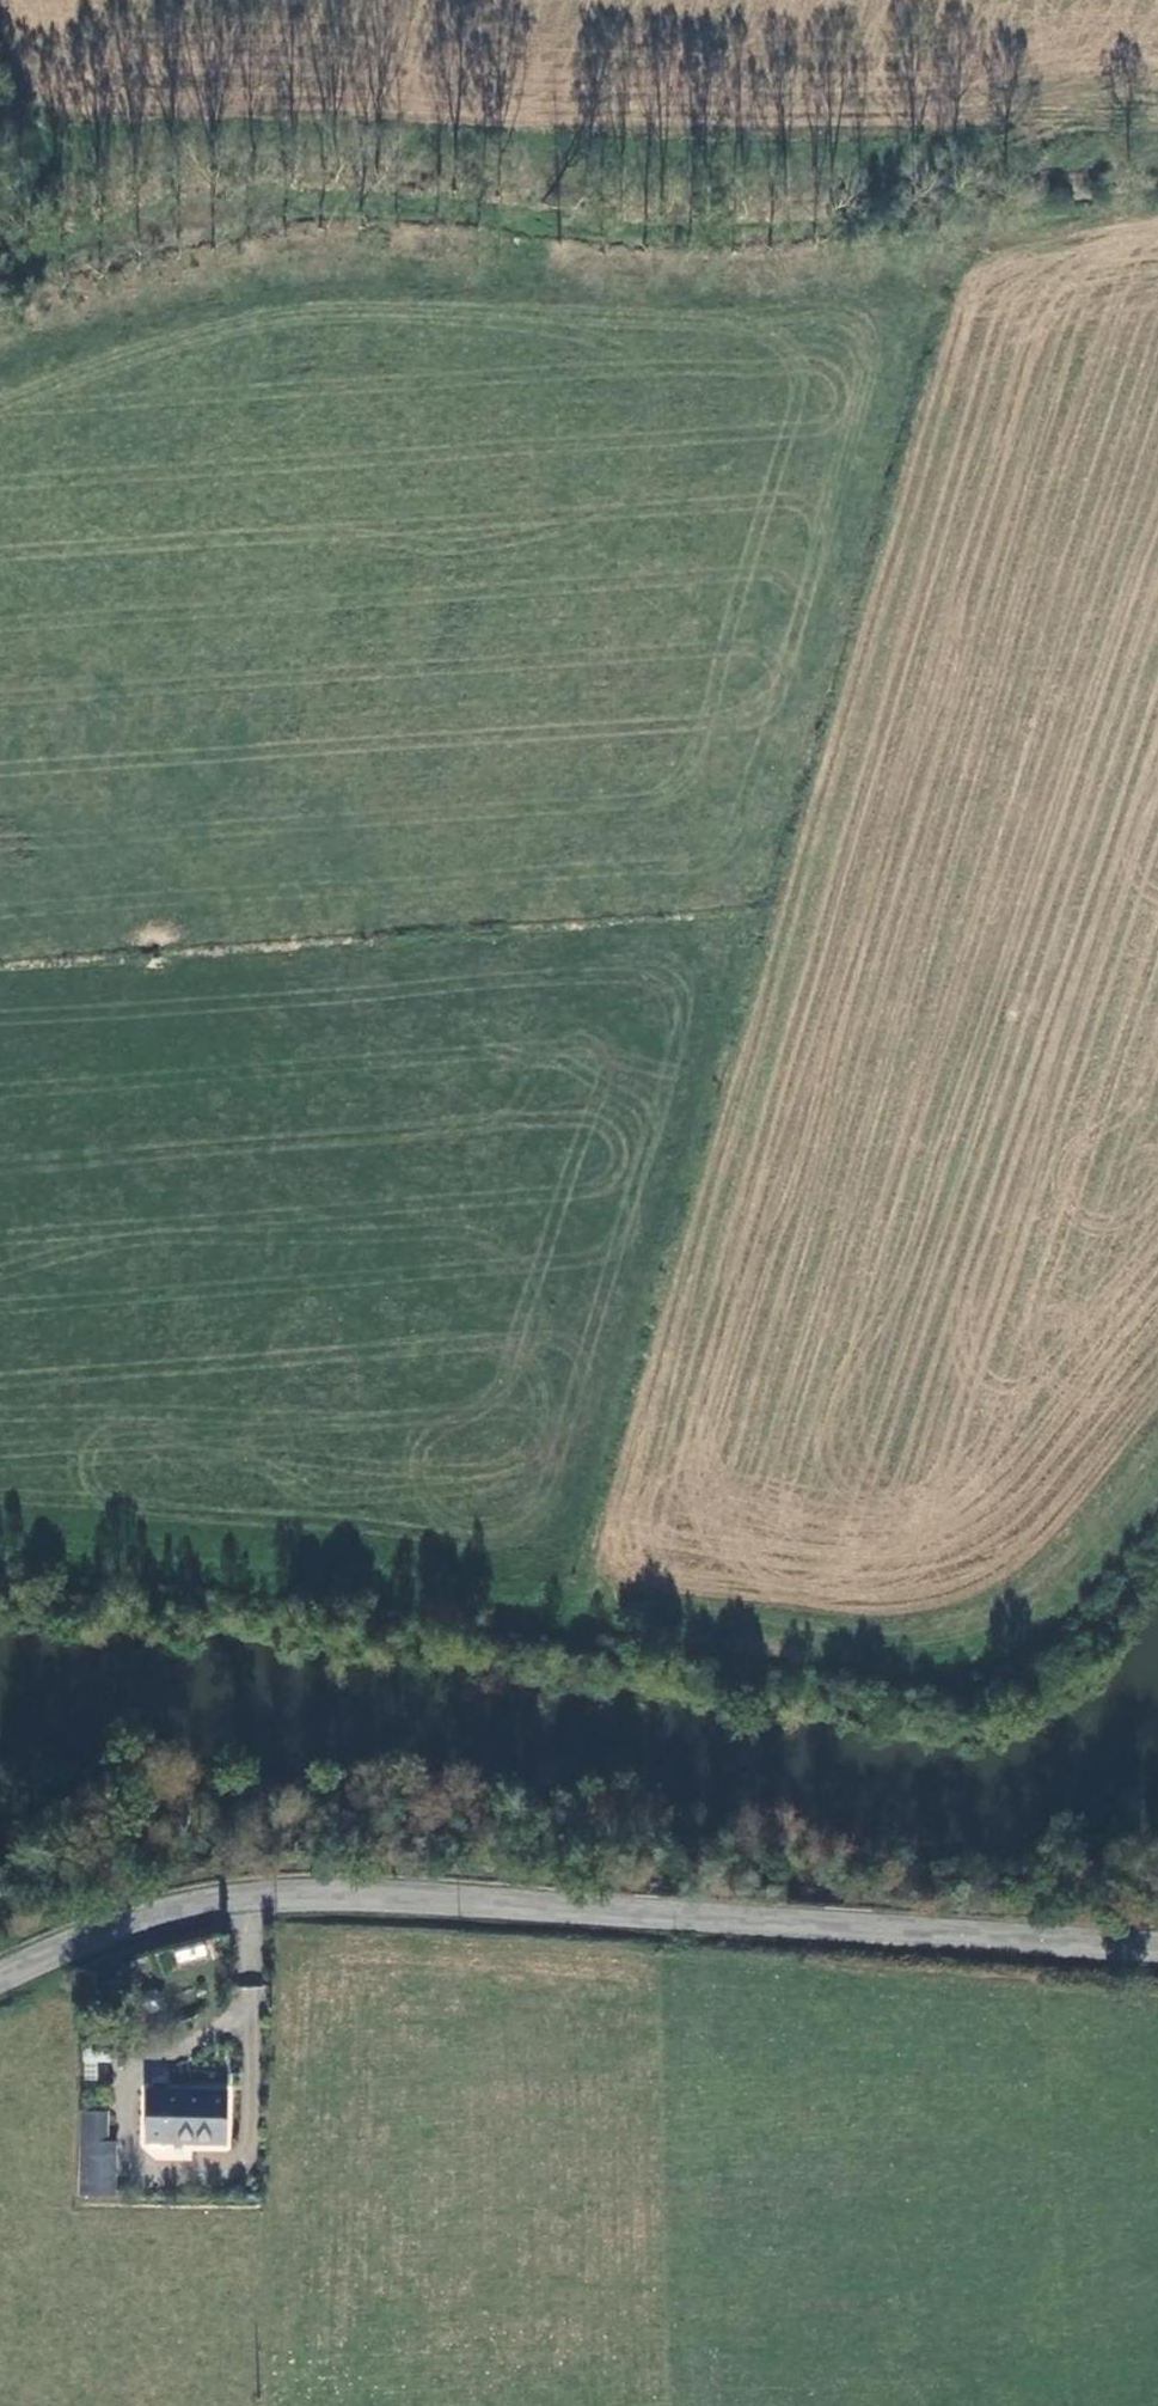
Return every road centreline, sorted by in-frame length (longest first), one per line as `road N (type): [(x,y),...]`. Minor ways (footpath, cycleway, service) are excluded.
road 1 (track): [(0,984),(741,936),(561,1586)]
road 2 (tertiary): [(0,1990),(162,1925),(256,1912),(610,1921),(1157,1951)]
road 3 (track): [(561,1586),(0,1529)]

